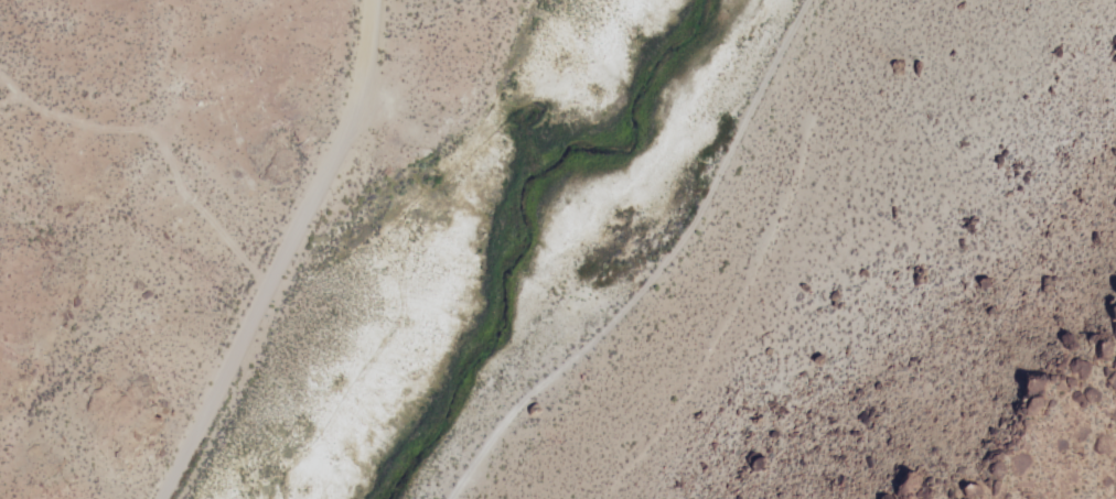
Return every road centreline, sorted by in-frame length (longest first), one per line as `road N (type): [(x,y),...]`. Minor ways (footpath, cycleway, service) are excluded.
road 1 (track): [(446,498),(514,401),(607,310),(684,208),(800,0)]
road 2 (residential): [(168,498),(339,153),(356,108),(376,0)]
road 3 (track): [(262,300),(178,205),(144,144),(64,131),(21,113),(0,94)]

